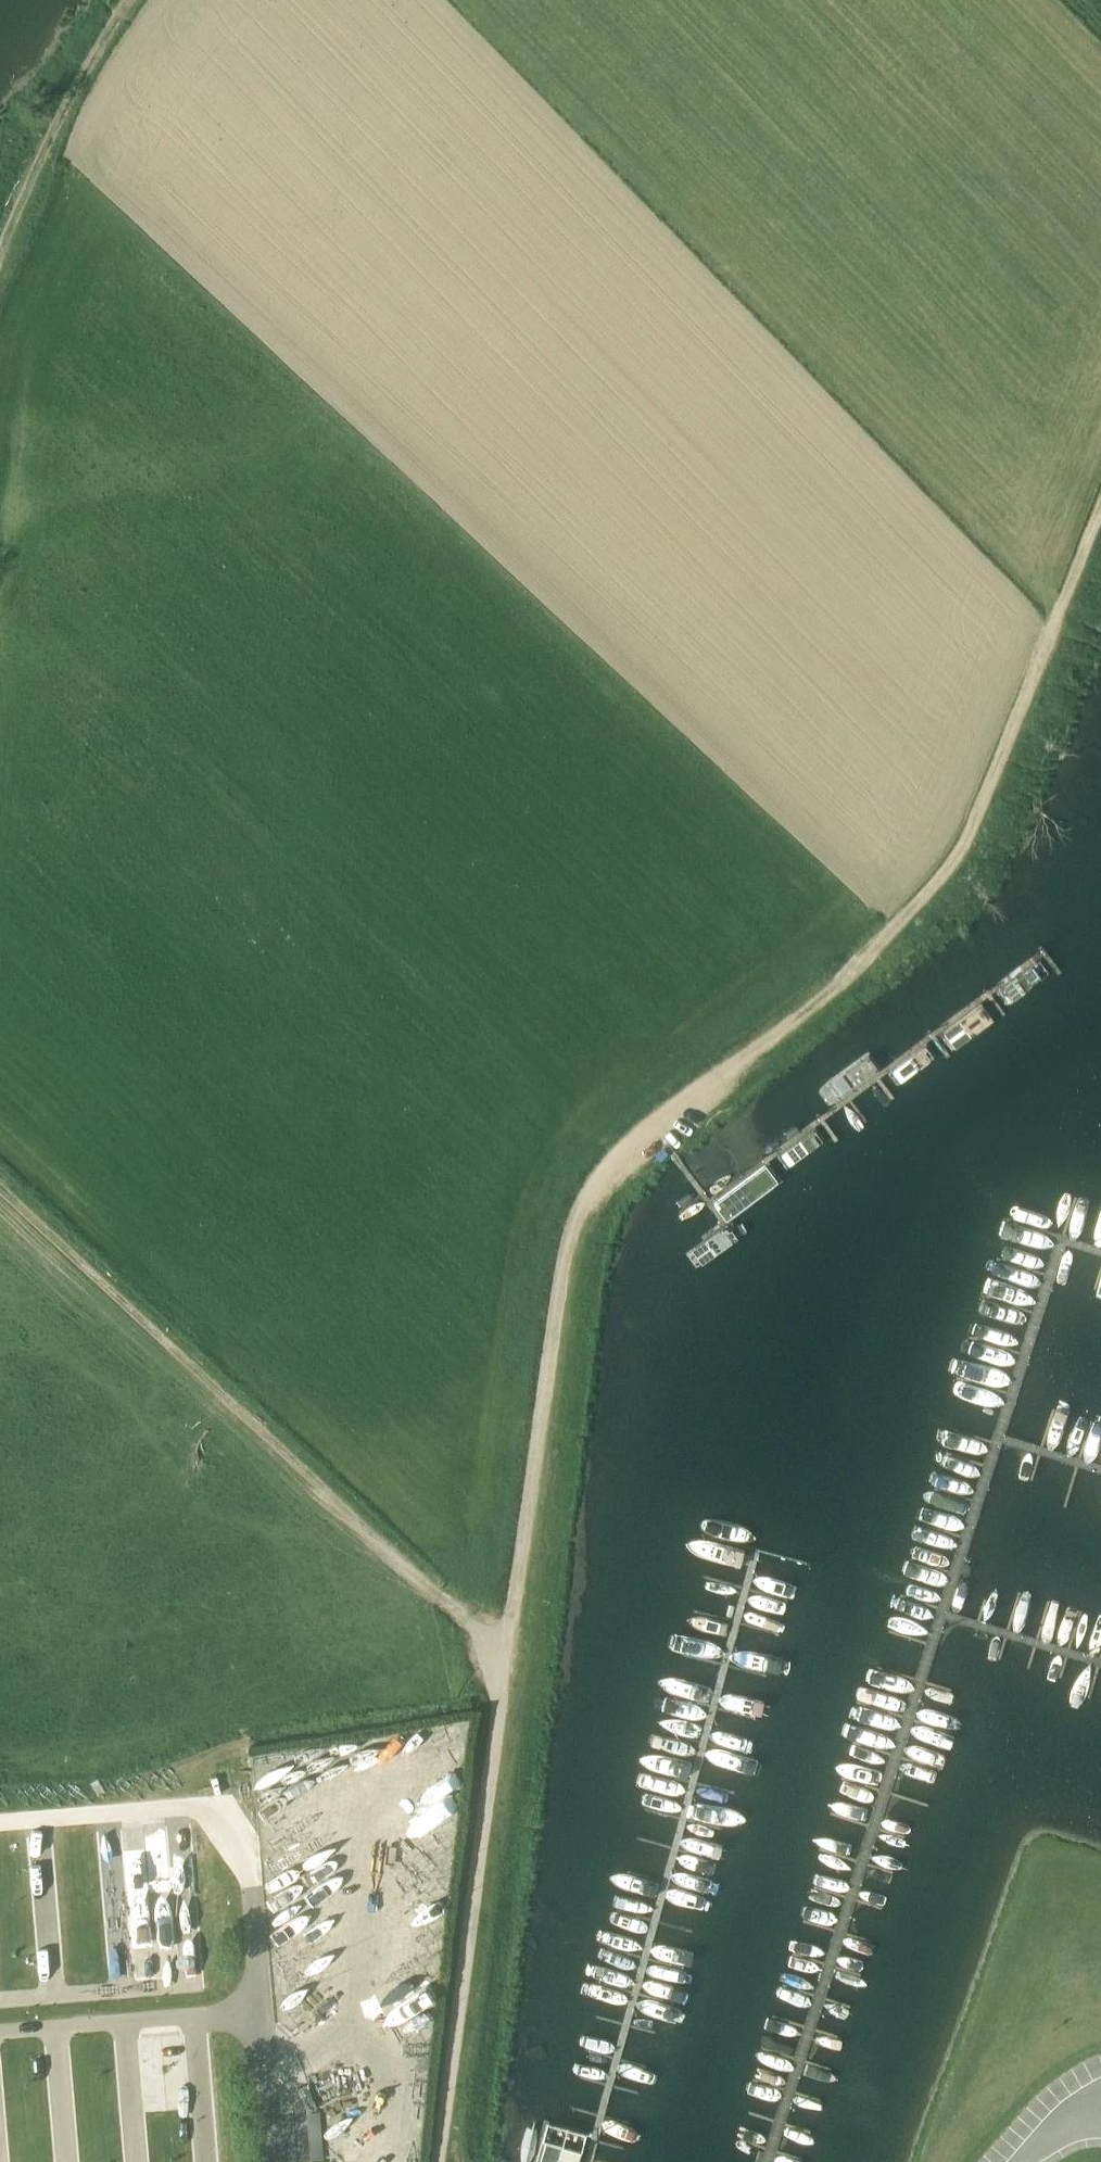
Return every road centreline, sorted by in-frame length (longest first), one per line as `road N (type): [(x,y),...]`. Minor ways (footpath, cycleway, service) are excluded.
road 1 (track): [(507,1648),(489,1641),(0,1190)]
road 2 (track): [(0,229),(125,0)]

